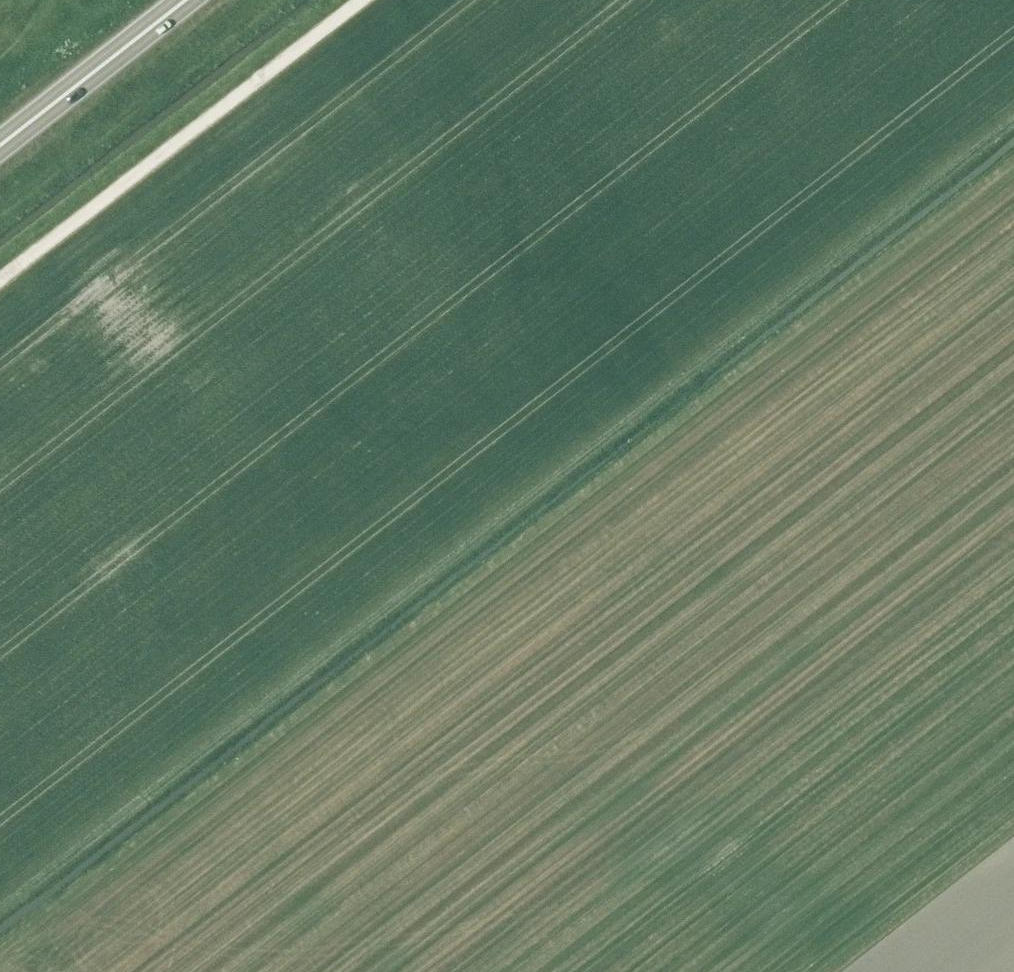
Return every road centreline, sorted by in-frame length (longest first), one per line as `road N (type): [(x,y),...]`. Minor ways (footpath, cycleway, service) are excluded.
road 1 (unclassified): [(0,281),(363,0)]
road 2 (trunk): [(0,140),(179,0)]

